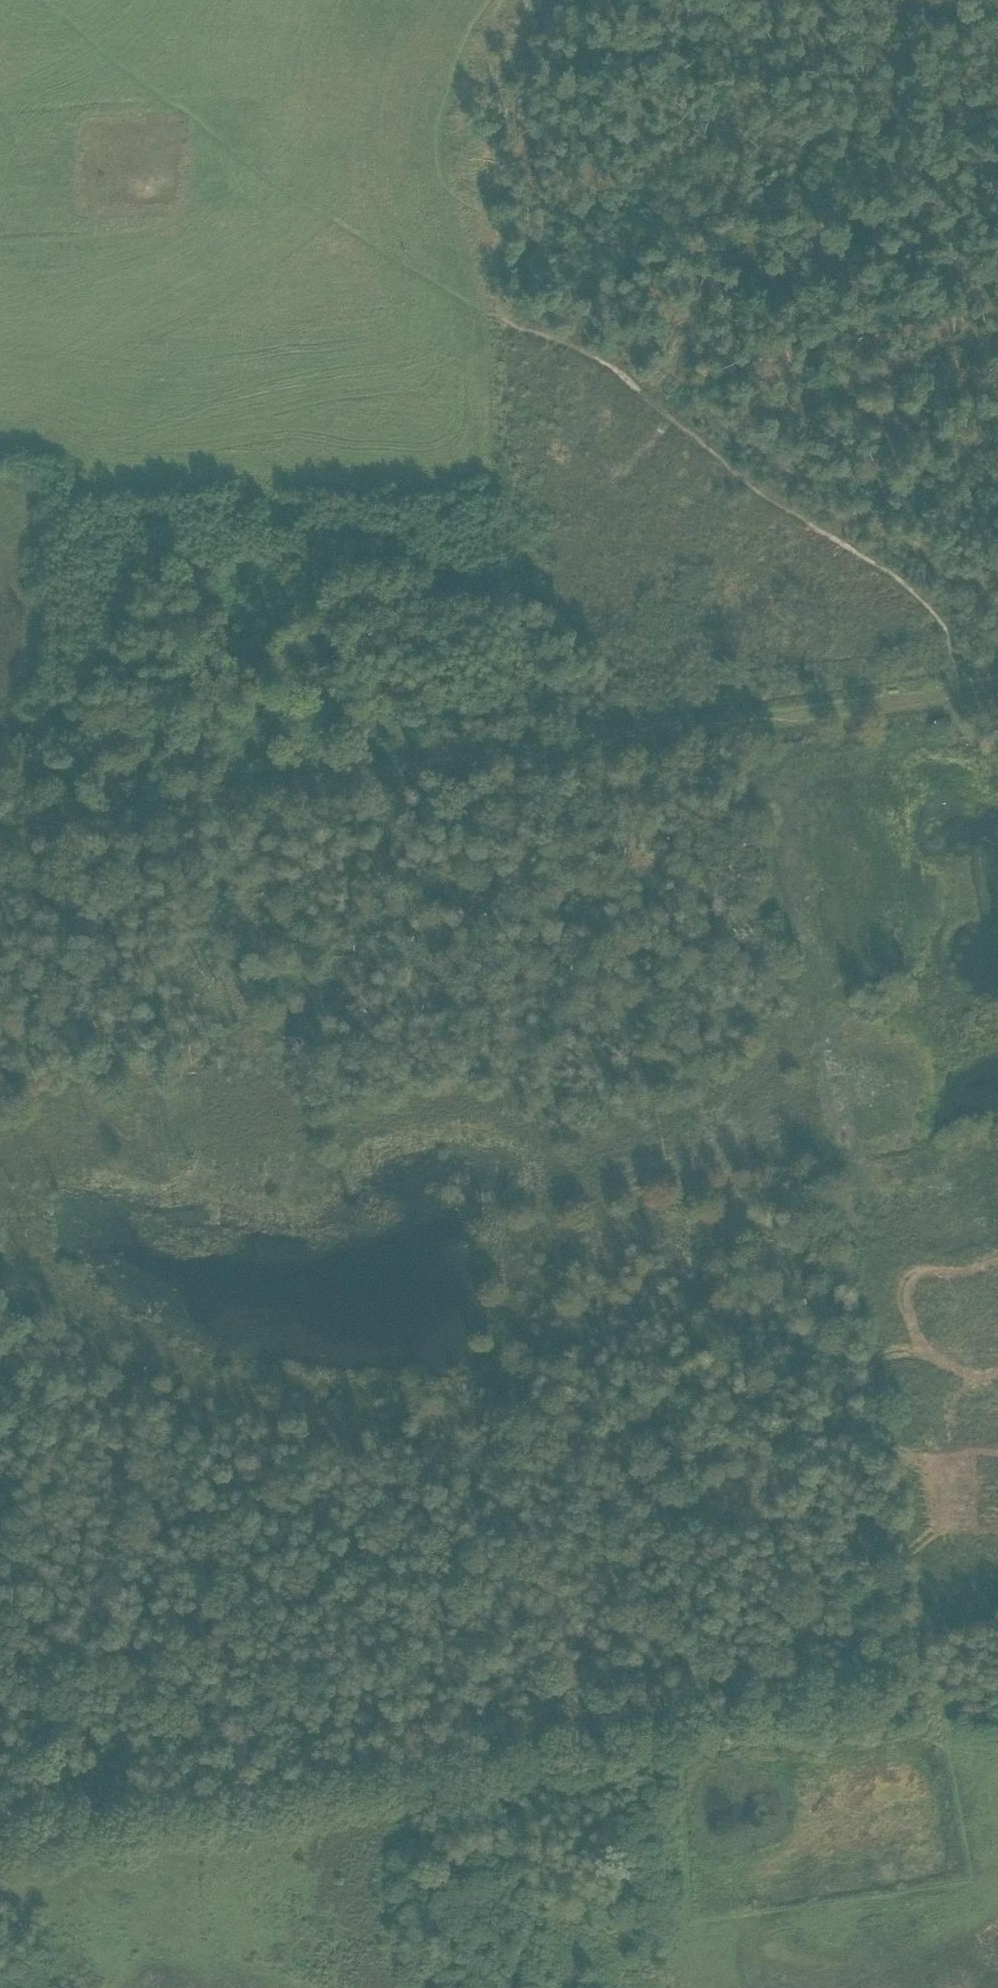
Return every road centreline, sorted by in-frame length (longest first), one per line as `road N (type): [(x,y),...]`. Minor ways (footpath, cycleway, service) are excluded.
road 1 (track): [(958,693),(0,830)]

